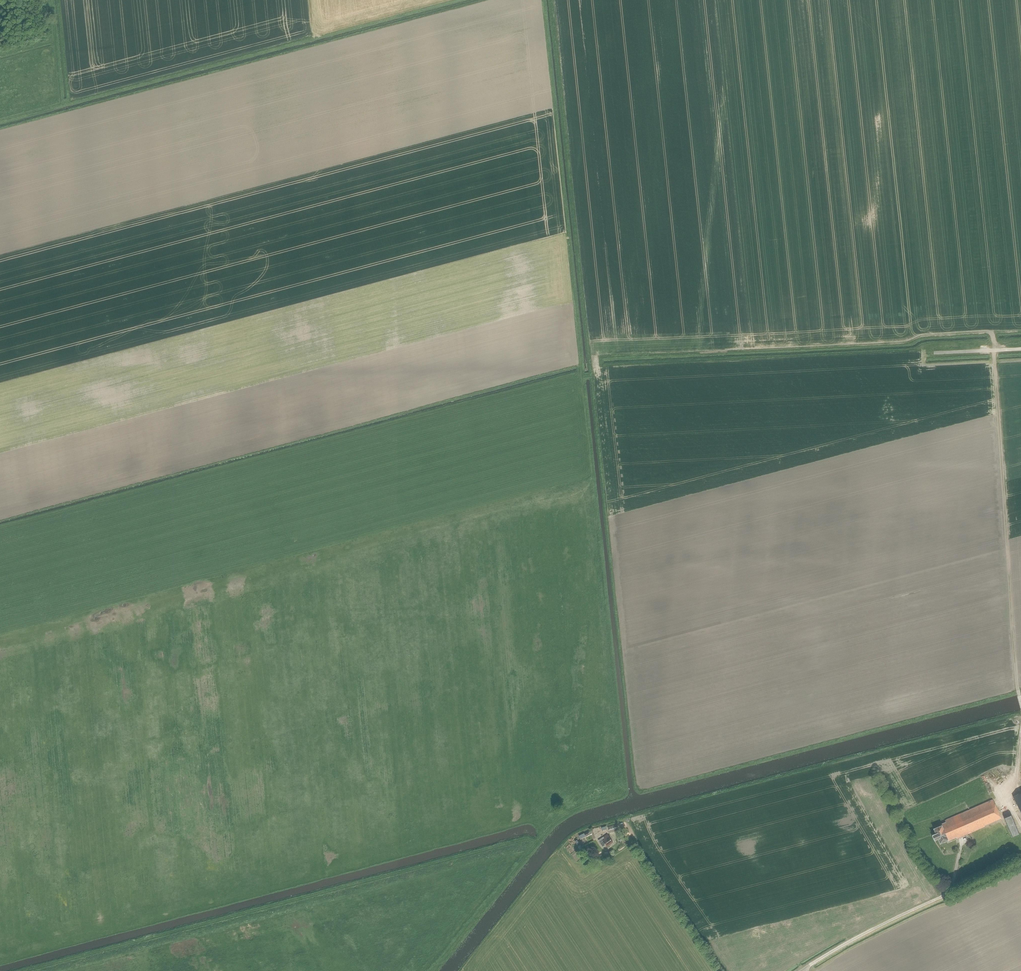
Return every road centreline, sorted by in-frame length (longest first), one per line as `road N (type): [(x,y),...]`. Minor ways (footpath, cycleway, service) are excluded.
road 1 (unclassified): [(806,967),(1020,860)]

